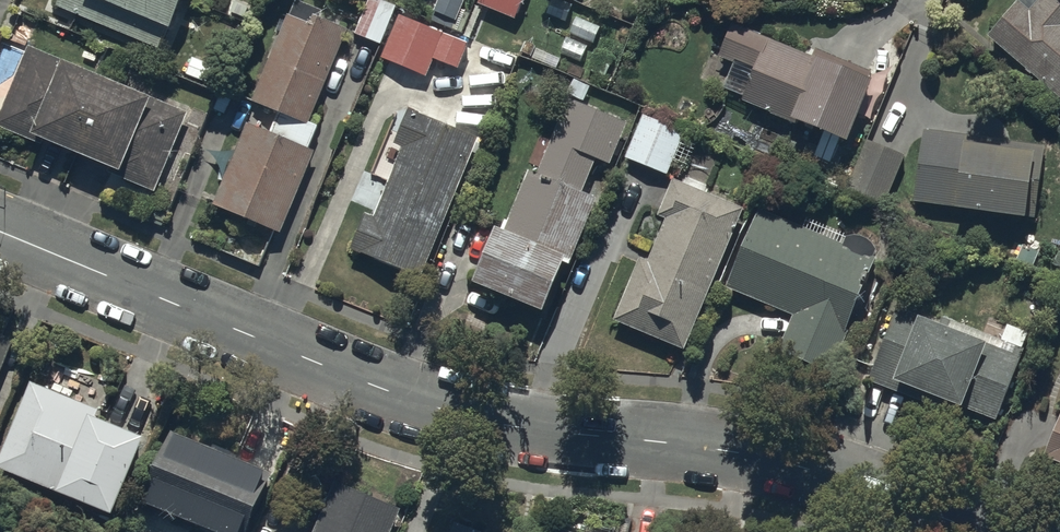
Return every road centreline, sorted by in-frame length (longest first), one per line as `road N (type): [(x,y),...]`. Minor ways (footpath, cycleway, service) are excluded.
road 1 (tertiary): [(0,232),(369,390),(497,428),(803,460),(980,531)]

